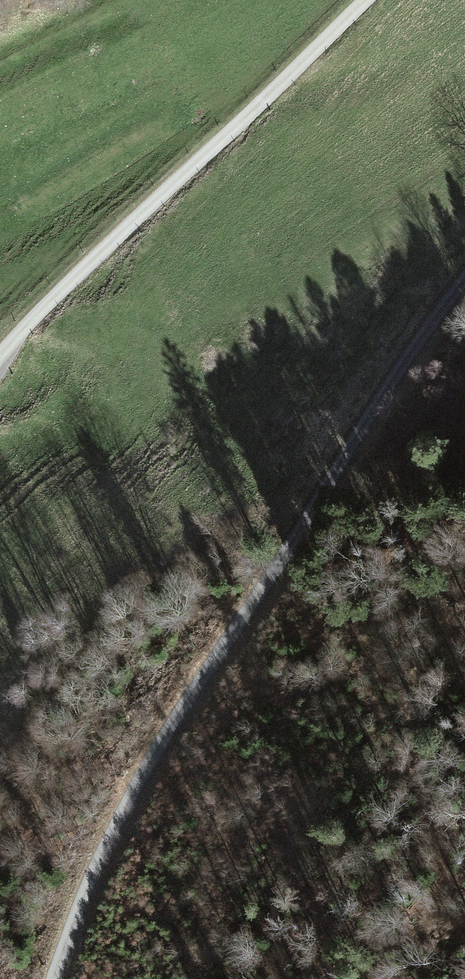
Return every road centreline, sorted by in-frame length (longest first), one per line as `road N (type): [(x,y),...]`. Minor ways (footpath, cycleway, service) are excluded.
road 1 (unclassified): [(464,281),(423,332),(190,686),(93,871)]
road 2 (unclassified): [(0,359),(86,264),(366,0)]

